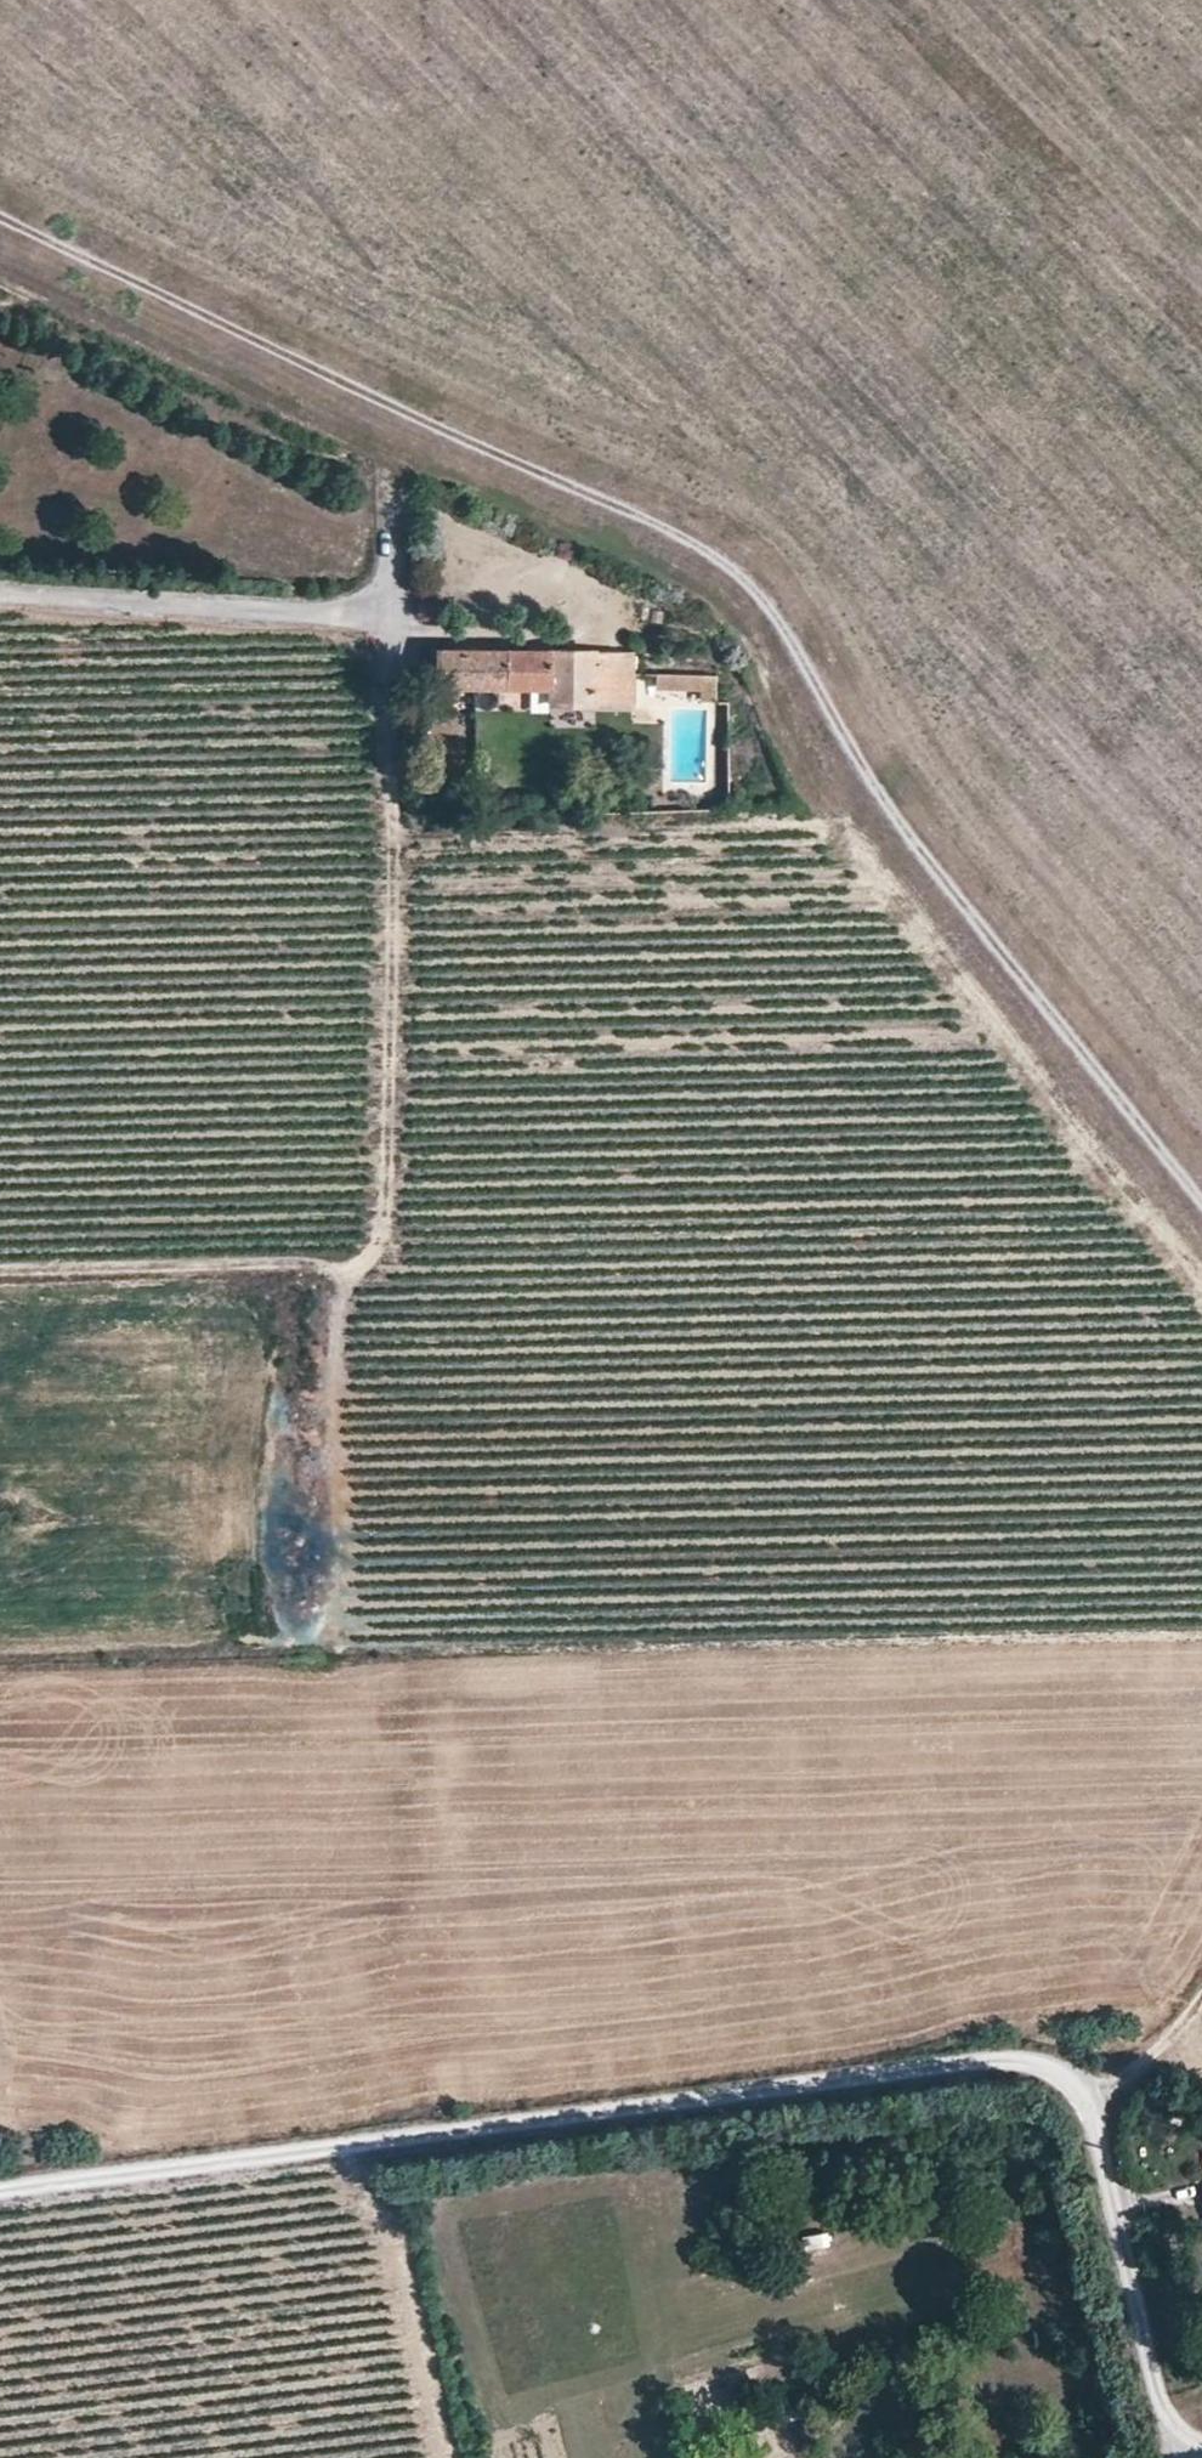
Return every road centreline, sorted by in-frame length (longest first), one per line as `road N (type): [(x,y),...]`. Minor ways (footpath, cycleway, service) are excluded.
road 1 (track): [(1201,1201),(936,866),(839,731),(753,585),(661,520),(518,461),(0,209)]
road 2 (unclassified): [(1178,2457),(1092,2093),(1012,2061),(0,2193)]
road 3 (track): [(1092,2093),(1178,2038),(1201,1988)]

